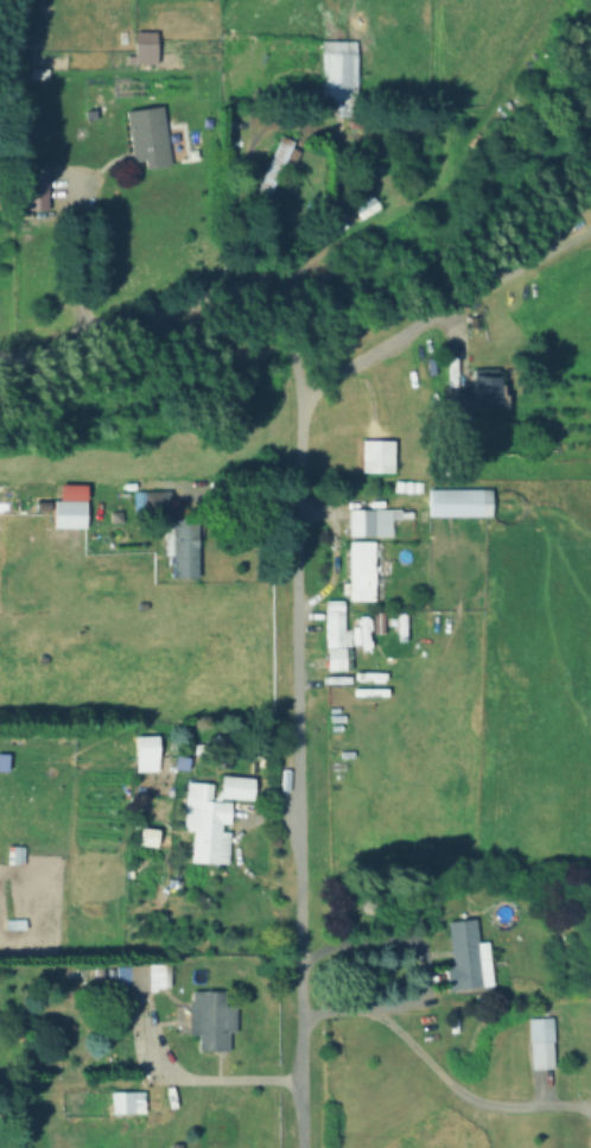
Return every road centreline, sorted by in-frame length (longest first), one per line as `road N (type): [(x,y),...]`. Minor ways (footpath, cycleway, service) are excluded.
road 1 (residential): [(301,1147),(294,298),(280,281)]
road 2 (residential): [(297,406),(324,380),(590,227)]
road 3 (residential): [(280,281),(258,277),(171,315),(0,355)]

